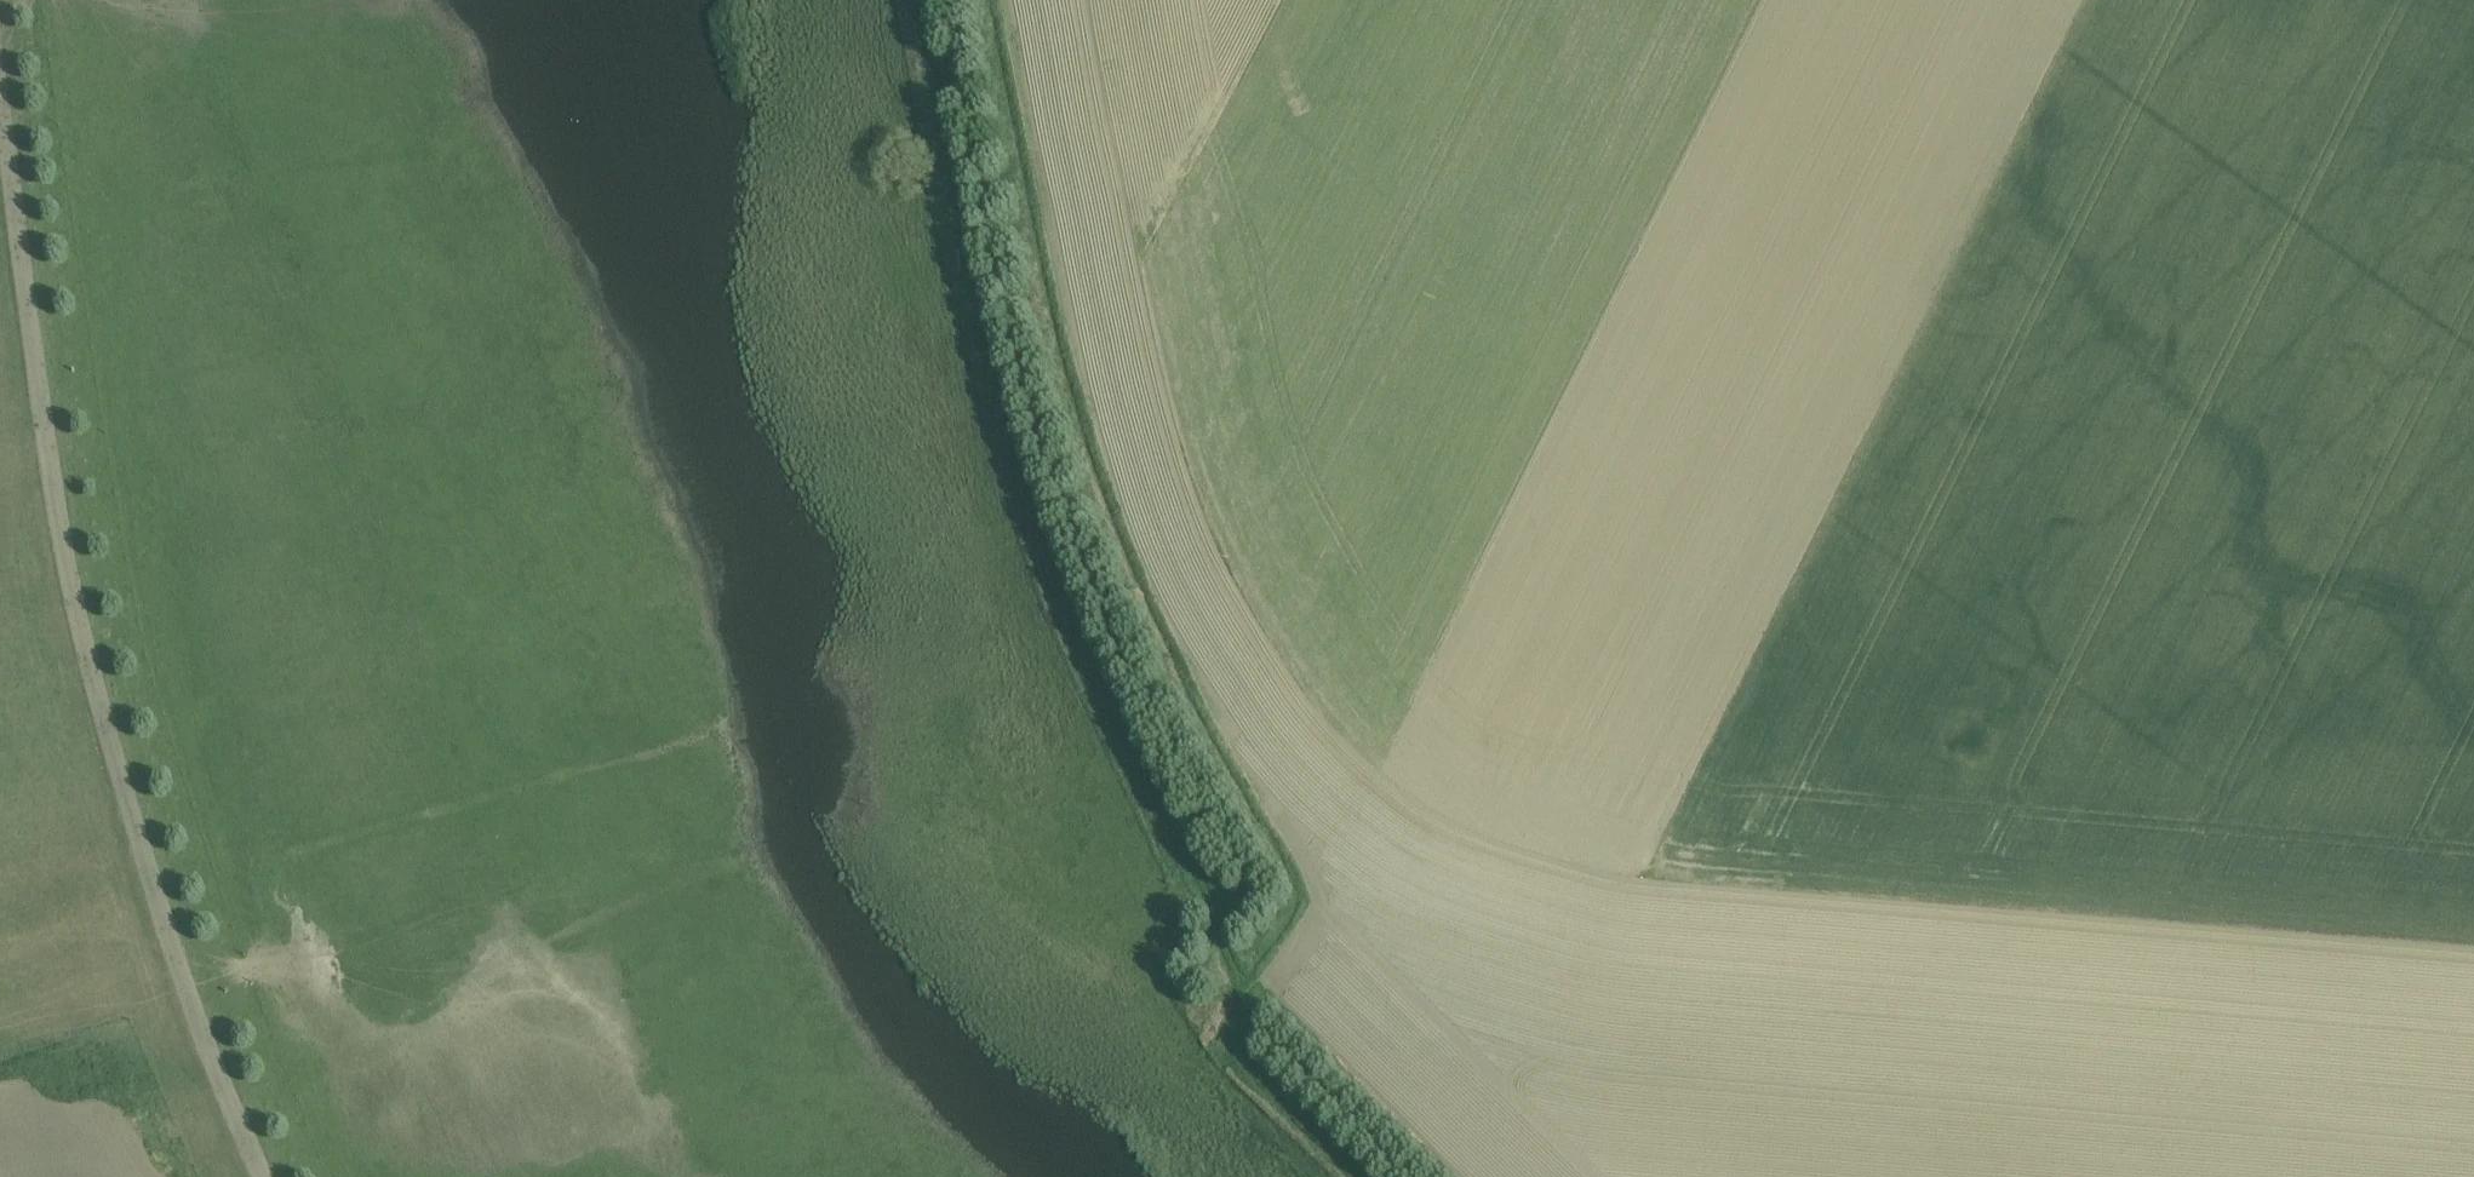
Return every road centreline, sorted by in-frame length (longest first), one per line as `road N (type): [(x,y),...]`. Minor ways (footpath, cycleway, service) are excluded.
road 1 (unclassified): [(0,99),(63,548),(88,654),(168,921),(264,1176)]

